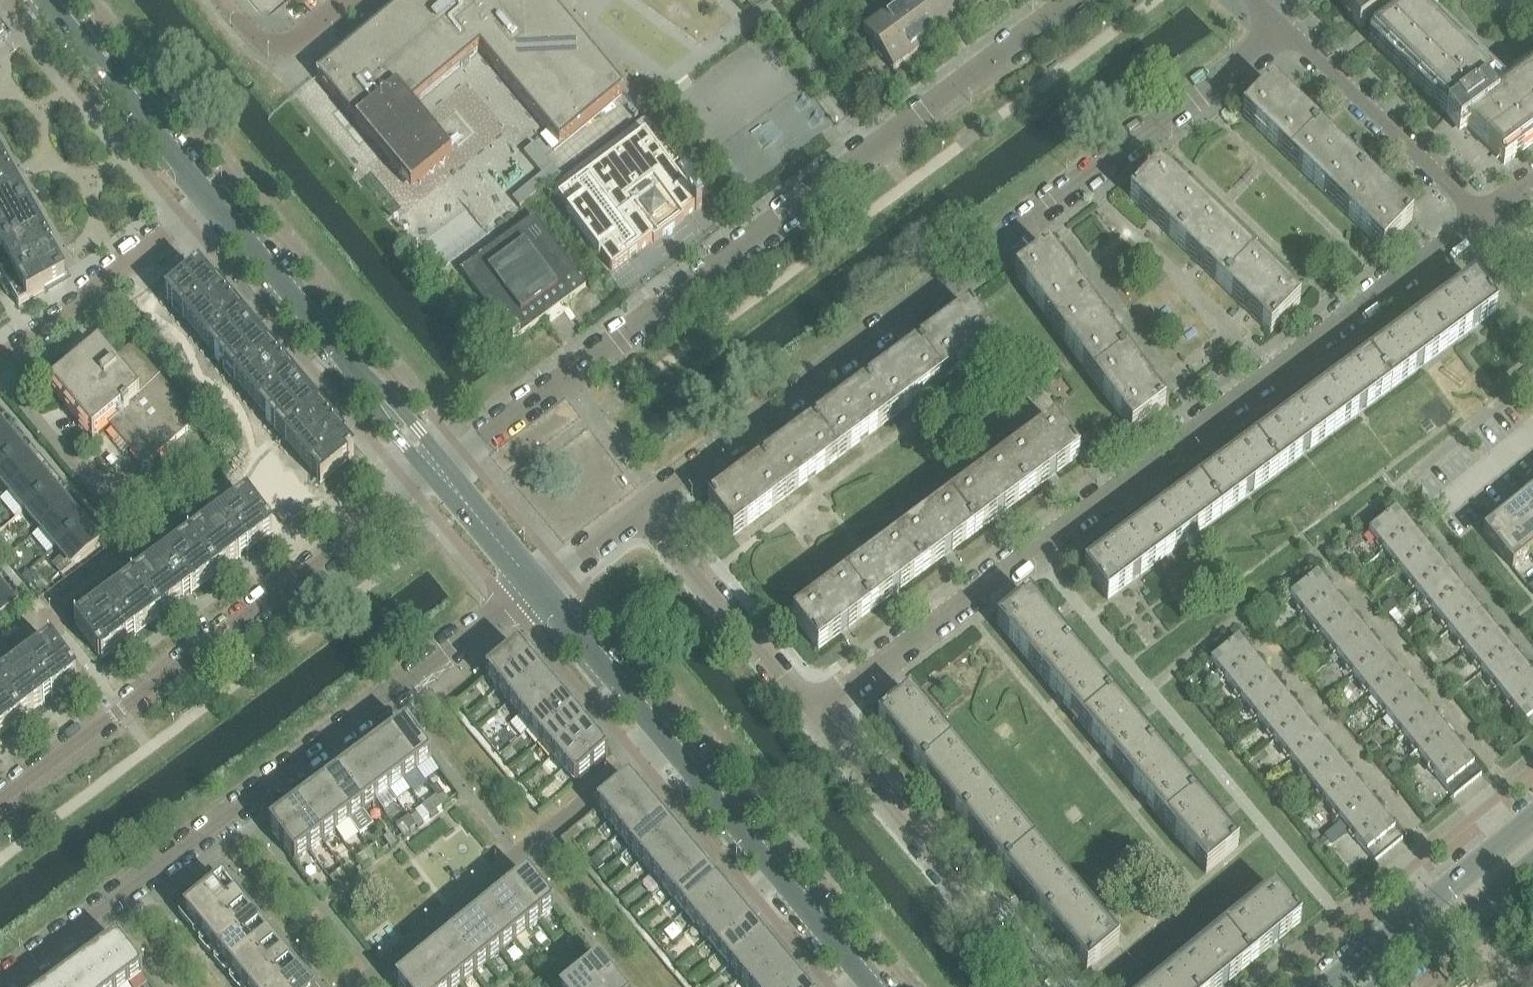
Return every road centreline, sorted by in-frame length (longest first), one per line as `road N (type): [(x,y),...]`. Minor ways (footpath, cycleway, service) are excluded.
road 1 (residential): [(816,715),(1485,219)]
road 2 (residential): [(642,511),(1288,30)]
road 3 (residential): [(1072,0),(441,472)]
road 4 (residential): [(0,986),(537,587)]
road 5 (residential): [(441,472),(0,801)]
road 6 (residential): [(871,986),(537,587)]
road 7 (residential): [(1040,986),(816,715)]
road 8 (residential): [(441,472),(217,204)]
road 9 (secondary): [(1532,808),(1318,986)]
road 10 (residential): [(1288,30),(1485,219)]
road 11 (residential): [(0,368),(217,204)]
road 12 (residential): [(816,715),(642,511)]
road 13 (residential): [(217,204),(46,0)]
road 14 (secondary): [(1371,986),(1532,856)]
road 15 (residential): [(223,0),(271,48),(342,0)]
road 16 (residential): [(537,587),(441,472)]
road 17 (residential): [(537,587),(642,511)]

